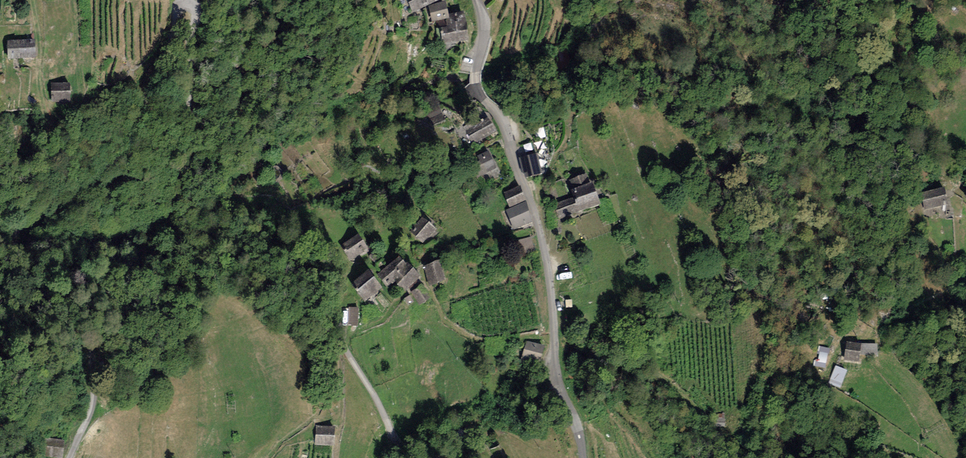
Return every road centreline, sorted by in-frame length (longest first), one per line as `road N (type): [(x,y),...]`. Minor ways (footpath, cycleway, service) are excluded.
road 1 (unclassified): [(428,457),(400,446),(346,349),(336,307),(292,261),(243,238),(184,235),(173,227),(169,212),(191,149),(198,14),(188,1),(177,9),(168,54),(114,165),(14,234),(32,290),(89,329),(93,399),(69,457)]
road 2 (unclassified): [(477,0),(484,27),(477,83),(503,124),(536,221),(555,374),(583,457)]
road 3 (track): [(0,209),(31,197),(51,153),(33,0)]

